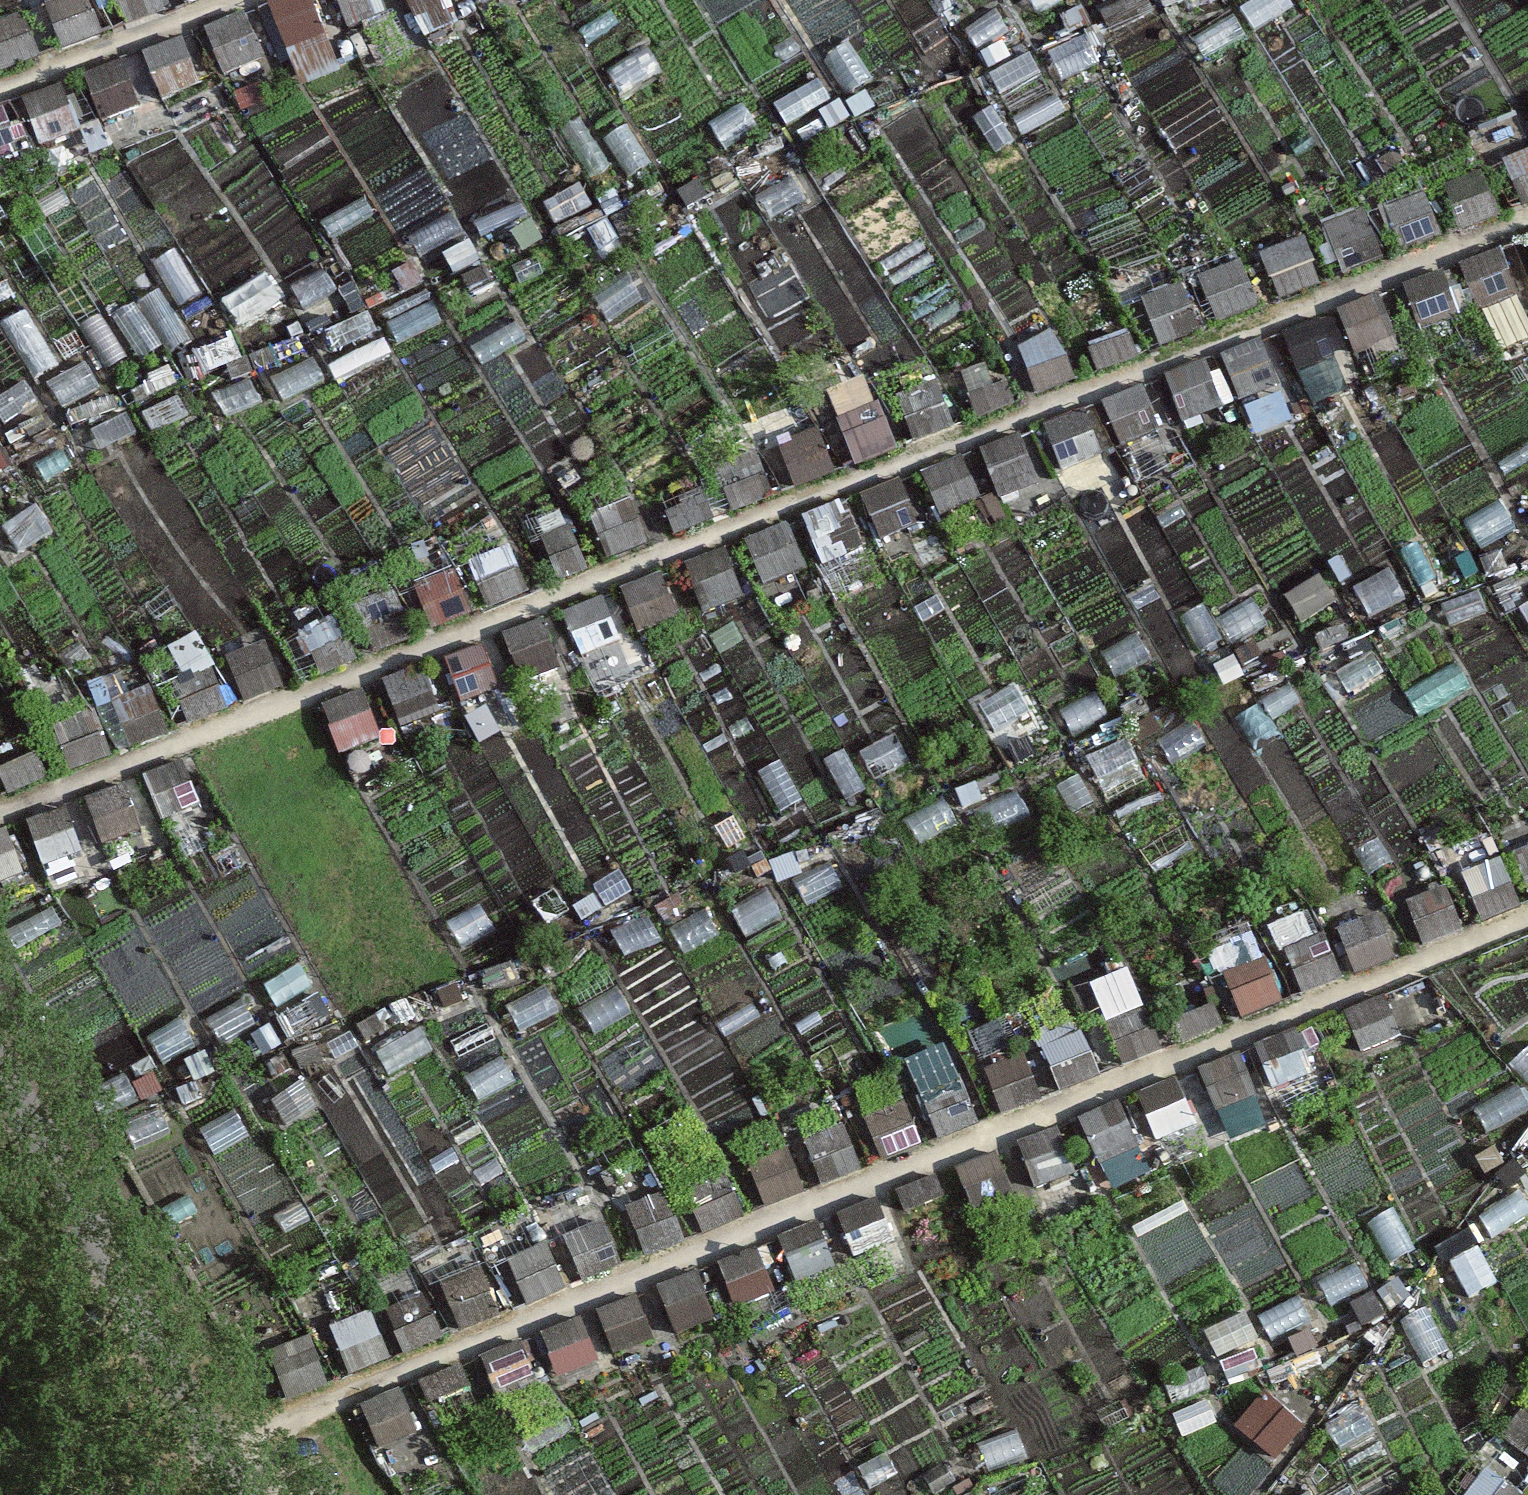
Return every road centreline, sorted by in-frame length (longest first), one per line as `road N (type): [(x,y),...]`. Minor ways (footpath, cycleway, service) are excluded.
road 1 (track): [(1527,216),(0,819)]
road 2 (track): [(1527,917),(222,1444)]
road 3 (track): [(0,1063),(250,1494)]
road 4 (track): [(0,95),(241,0)]

